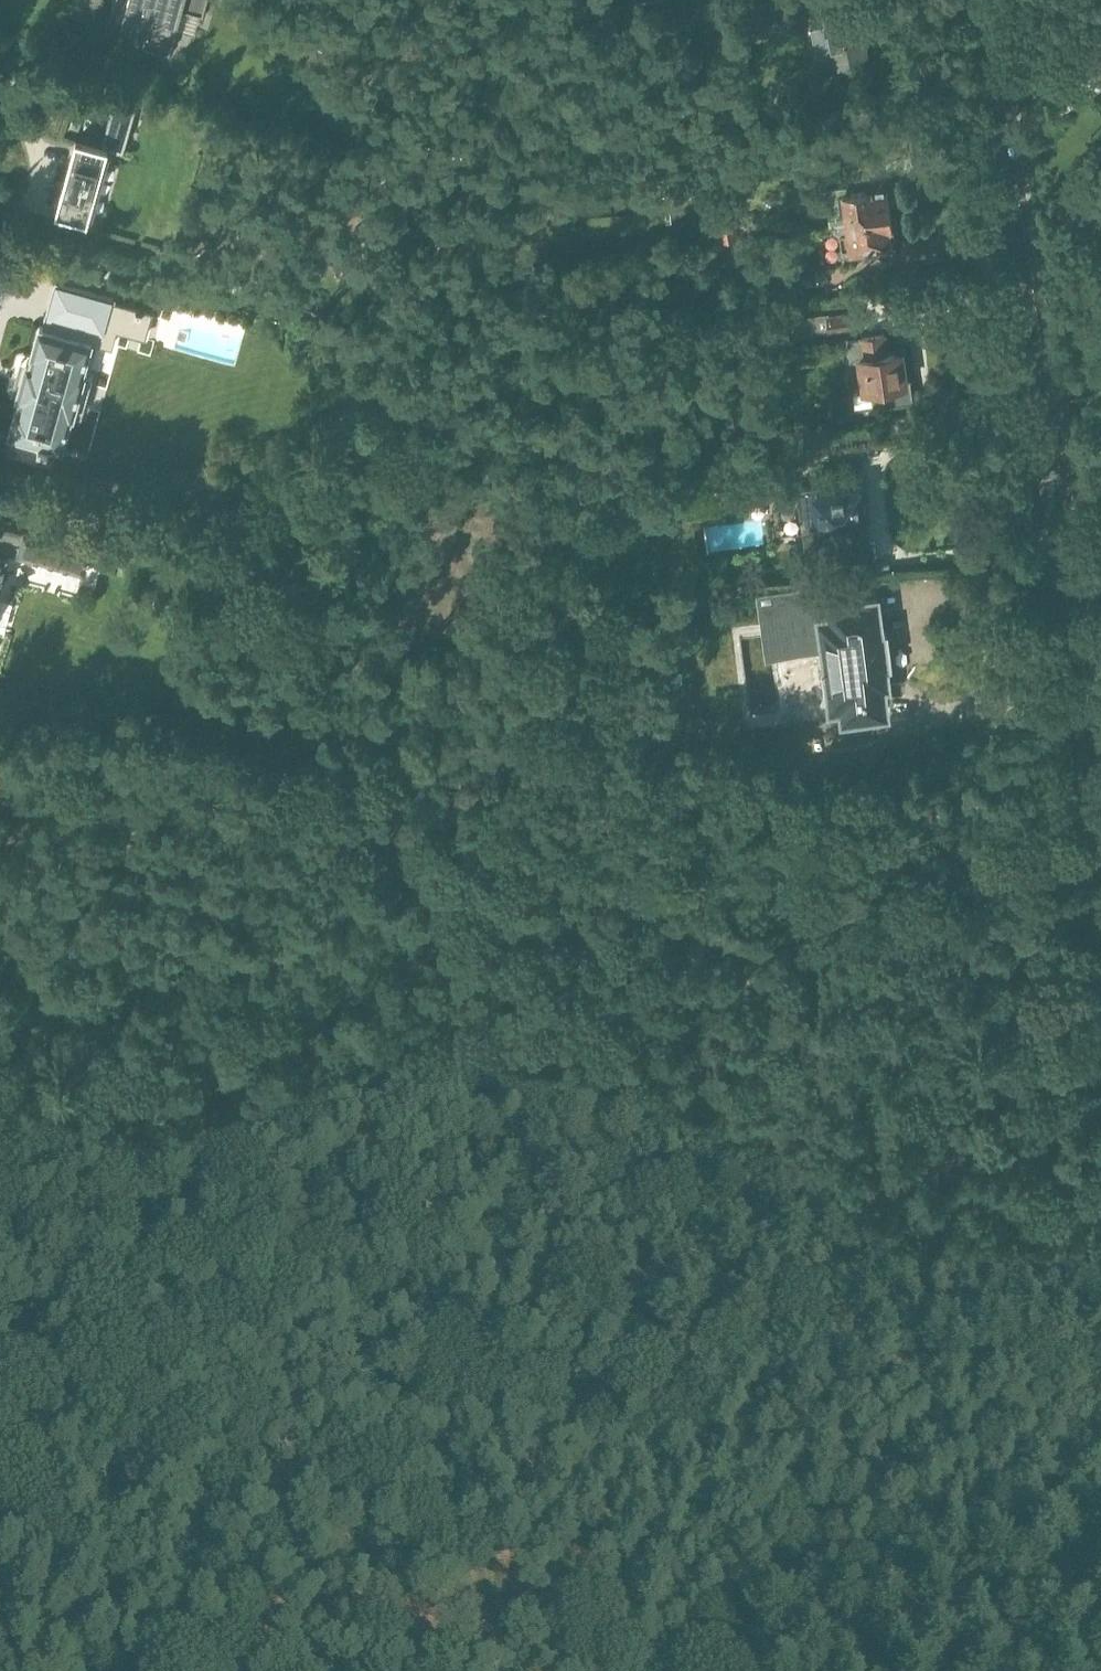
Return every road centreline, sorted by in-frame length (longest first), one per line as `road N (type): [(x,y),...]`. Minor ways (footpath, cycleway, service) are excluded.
road 1 (secondary): [(1100,783),(1048,397),(978,0)]

